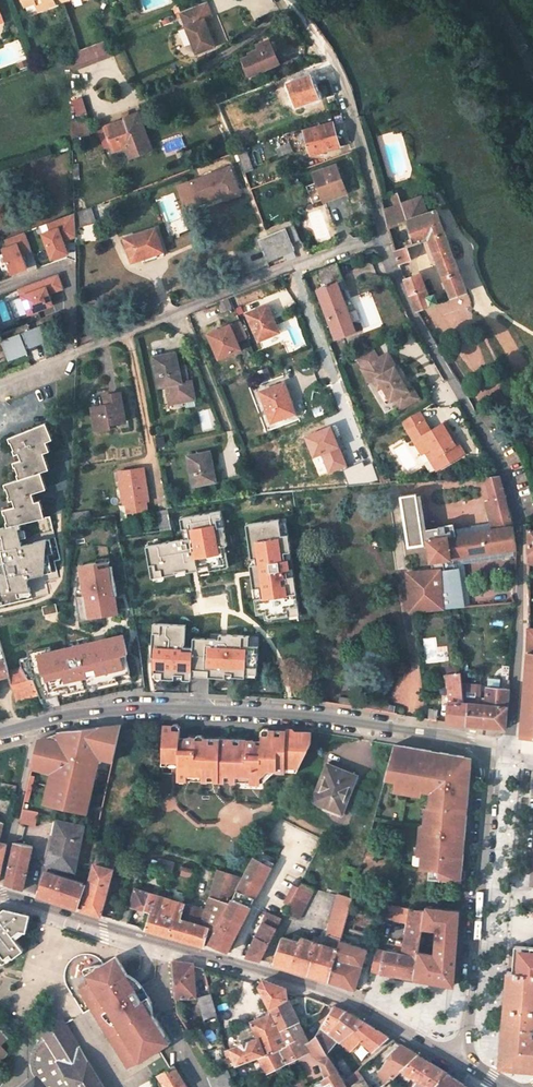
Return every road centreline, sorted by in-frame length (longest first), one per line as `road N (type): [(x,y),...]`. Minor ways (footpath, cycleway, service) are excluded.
road 1 (residential): [(511,755),(519,524),(505,470),(411,312),(385,243)]
road 2 (tertiary): [(479,748),(340,719),(178,707),(62,716),(0,733)]
road 3 (tertiary): [(163,944),(319,986),(462,1059)]
road 4 (tertiary): [(462,1059),(489,773),(479,748)]
road 5 (residential): [(385,243),(347,98),(331,60),(288,0)]
road 6 (residential): [(70,355),(294,268)]
road 7 (tertiary): [(0,894),(163,944)]
road 8 (residential): [(70,355),(66,264),(0,288)]
road 9 (residential): [(198,1086),(161,1005),(163,944)]

